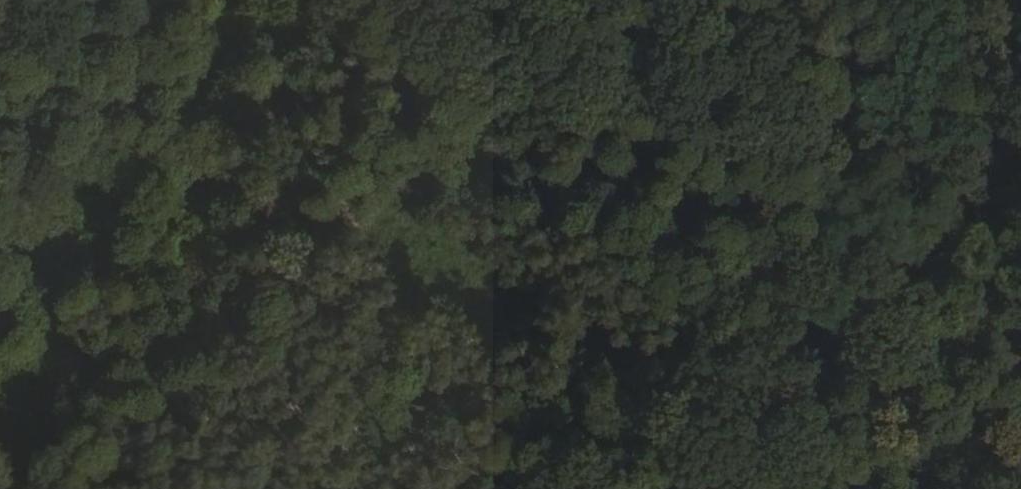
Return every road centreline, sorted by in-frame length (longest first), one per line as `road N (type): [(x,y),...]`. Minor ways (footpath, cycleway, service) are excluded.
road 1 (unclassified): [(648,488),(1020,129)]

